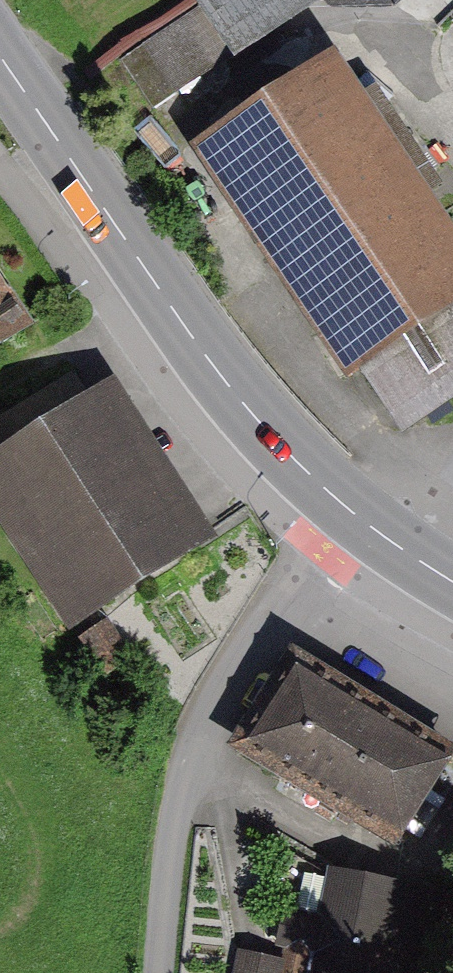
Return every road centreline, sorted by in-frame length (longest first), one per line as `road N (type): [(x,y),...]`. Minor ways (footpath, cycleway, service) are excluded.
road 1 (secondary): [(343,503),(234,393),(0,55)]
road 2 (residential): [(343,503),(207,726),(180,805),(165,972)]
road 3 (secondary): [(452,580),(343,503)]
road 4 (track): [(116,228),(0,163)]

